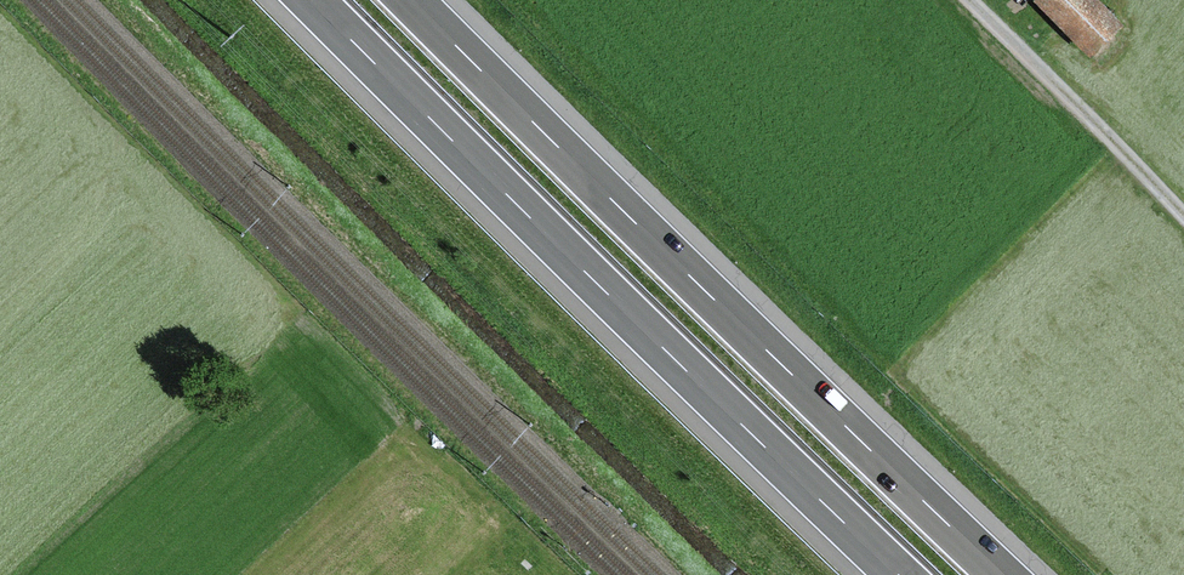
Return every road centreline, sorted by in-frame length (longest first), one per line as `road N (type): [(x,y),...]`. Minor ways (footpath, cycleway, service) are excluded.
road 1 (motorway): [(1003,574),(739,326),(417,0)]
road 2 (motorway): [(315,0),(665,354),(899,574)]
road 3 (track): [(976,0),(1183,208)]

